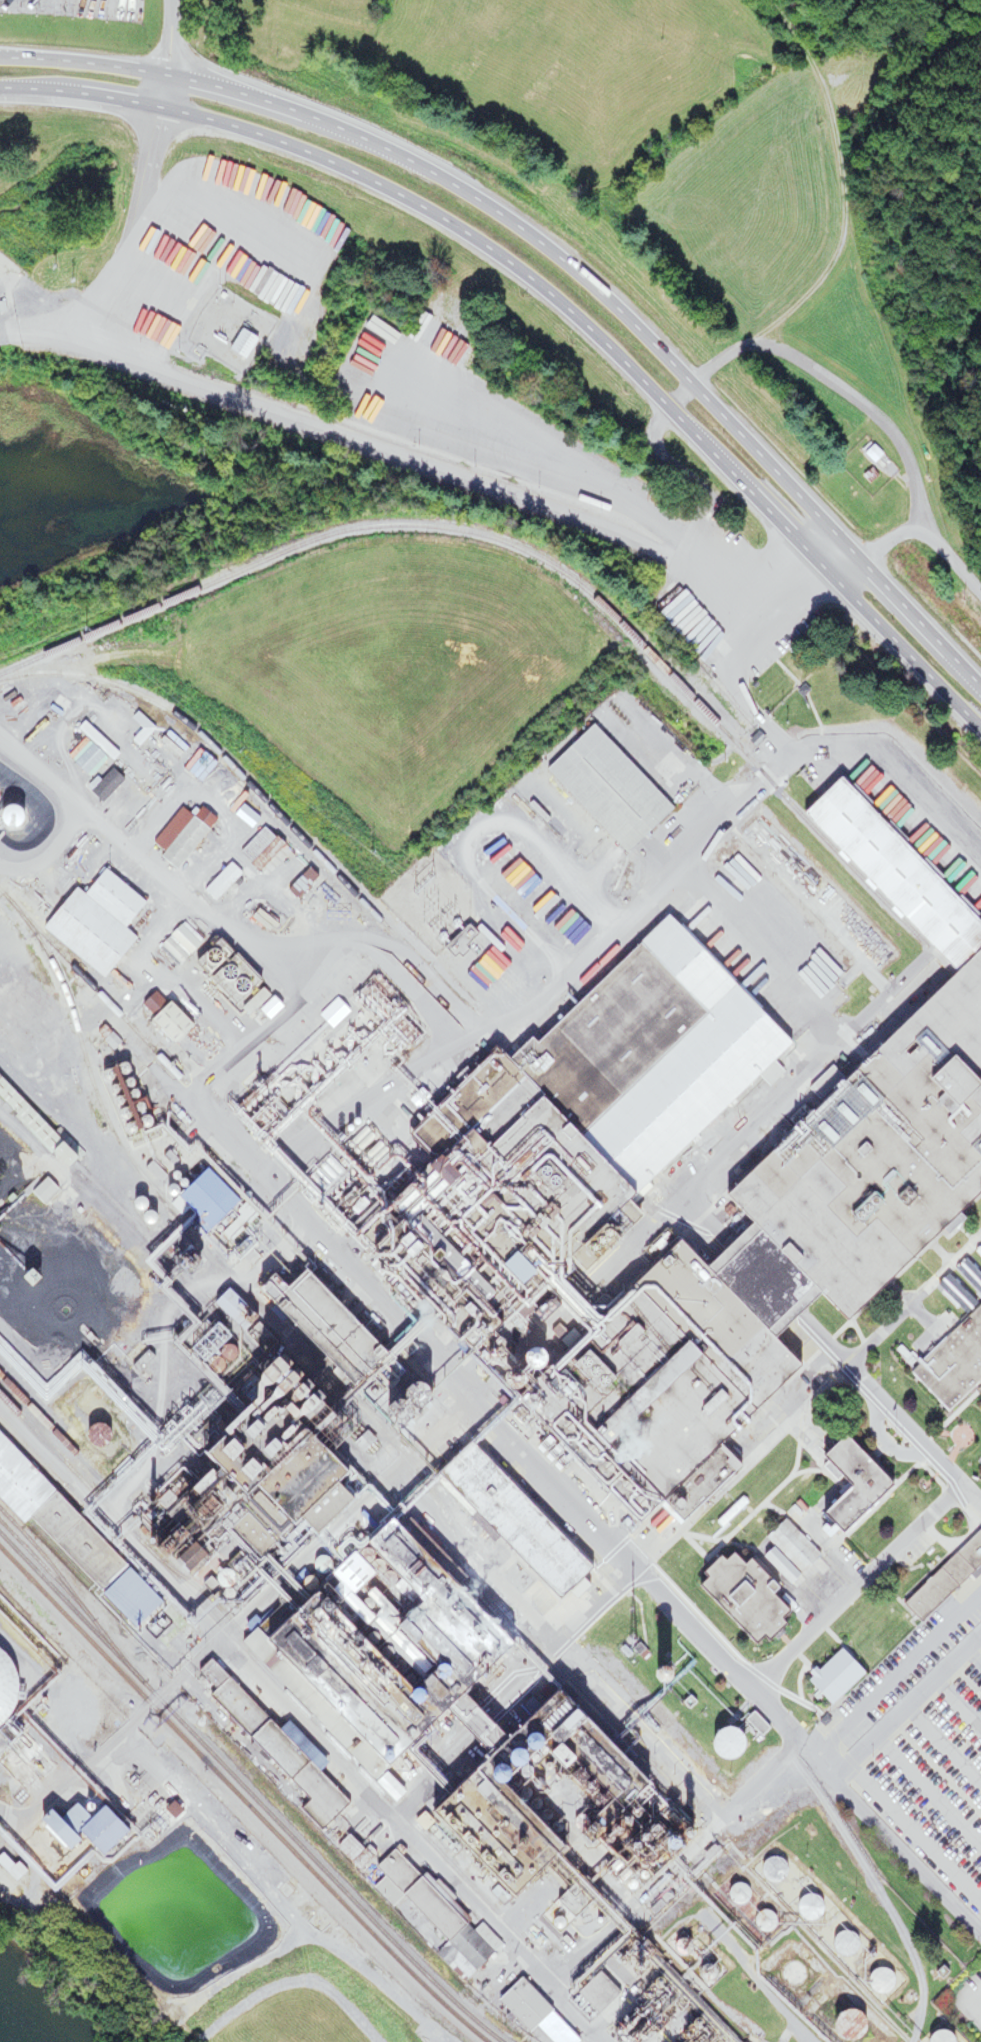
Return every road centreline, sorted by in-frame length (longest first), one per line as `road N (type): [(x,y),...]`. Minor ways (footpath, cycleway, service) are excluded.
road 1 (trunk): [(0,87),(97,95),(241,128),(349,169),(486,246),(606,344),(980,728)]
road 2 (trunk): [(980,684),(622,311),(488,206),(408,158),(258,98),(127,68),(0,56)]

